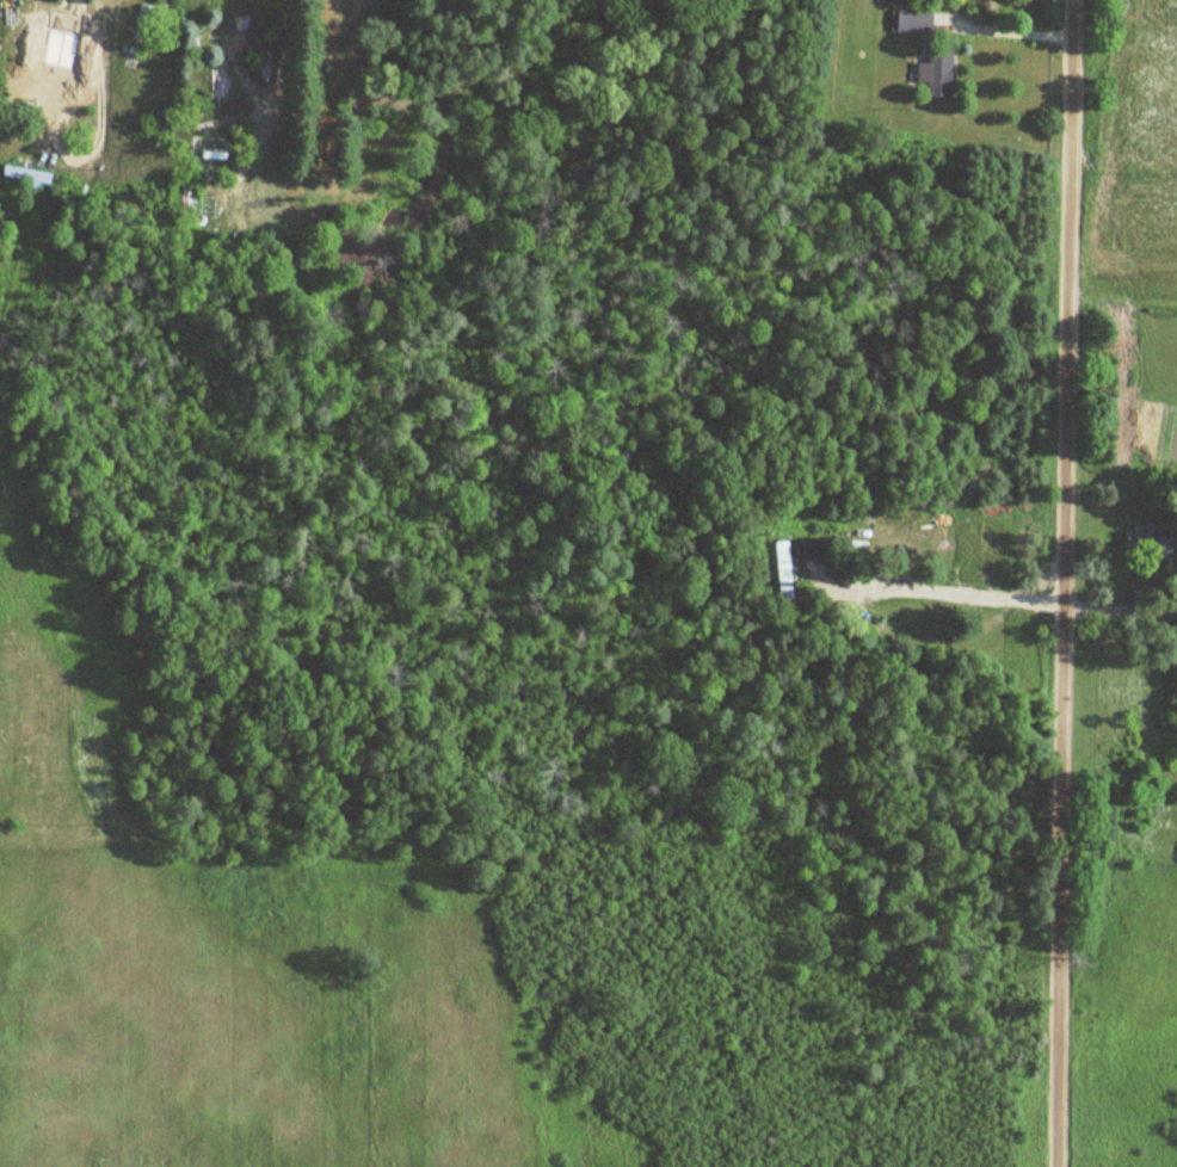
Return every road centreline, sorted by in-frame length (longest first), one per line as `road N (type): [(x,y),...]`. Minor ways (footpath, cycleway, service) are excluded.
road 1 (residential): [(1083,1166),(1071,607),(1076,0)]

